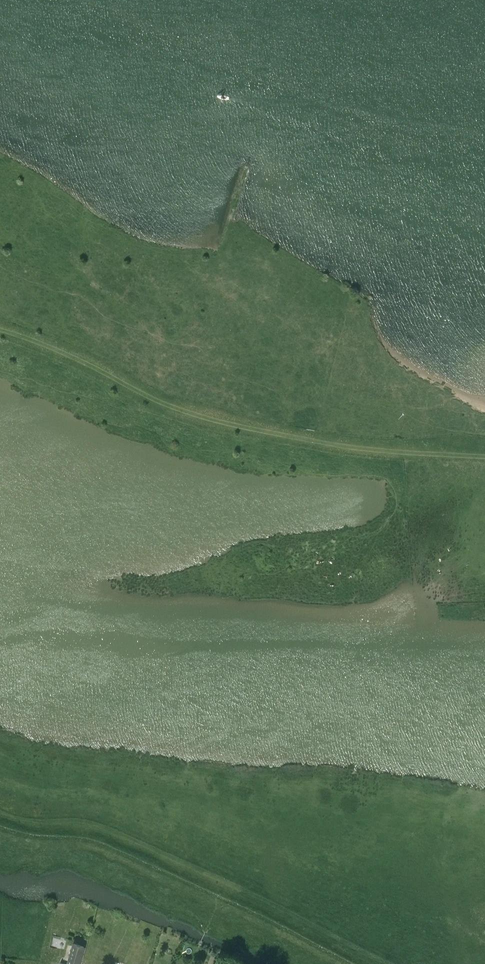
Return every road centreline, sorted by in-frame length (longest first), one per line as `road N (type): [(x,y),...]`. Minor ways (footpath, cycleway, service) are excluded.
road 1 (track): [(484,451),(353,447),(215,425),(0,332)]
road 2 (track): [(351,963),(101,848),(0,833)]

